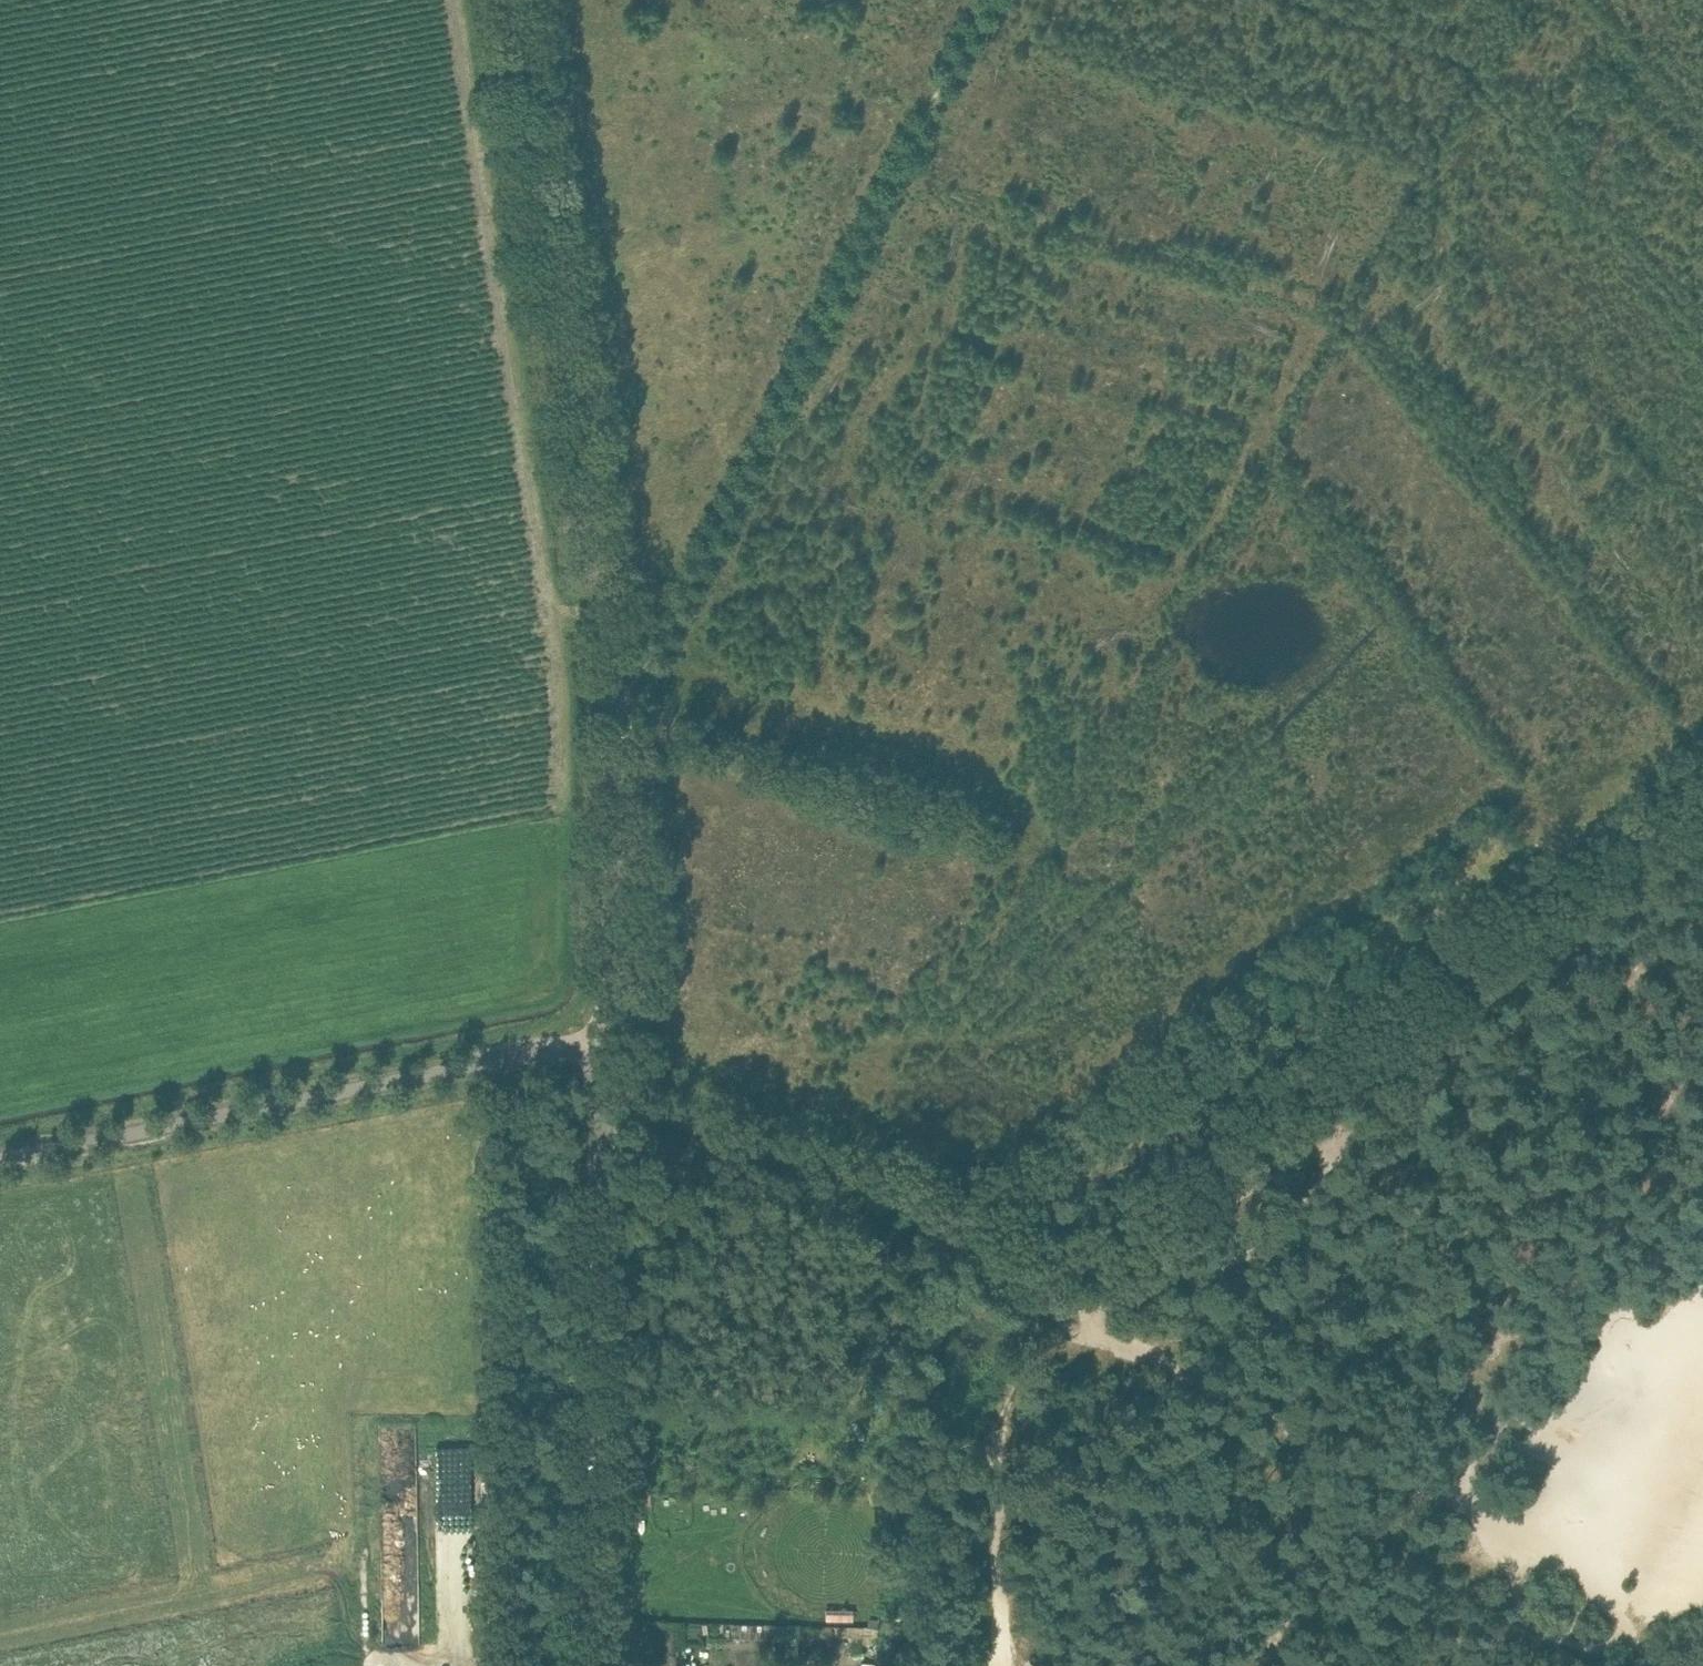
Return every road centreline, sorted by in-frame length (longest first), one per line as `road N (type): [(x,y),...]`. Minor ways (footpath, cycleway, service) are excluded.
road 1 (unclassified): [(602,1047),(613,709),(511,0)]
road 2 (track): [(986,0),(634,688),(611,698)]
road 3 (unclassified): [(584,1665),(602,1047)]
road 4 (unclassified): [(0,1159),(602,1047)]

